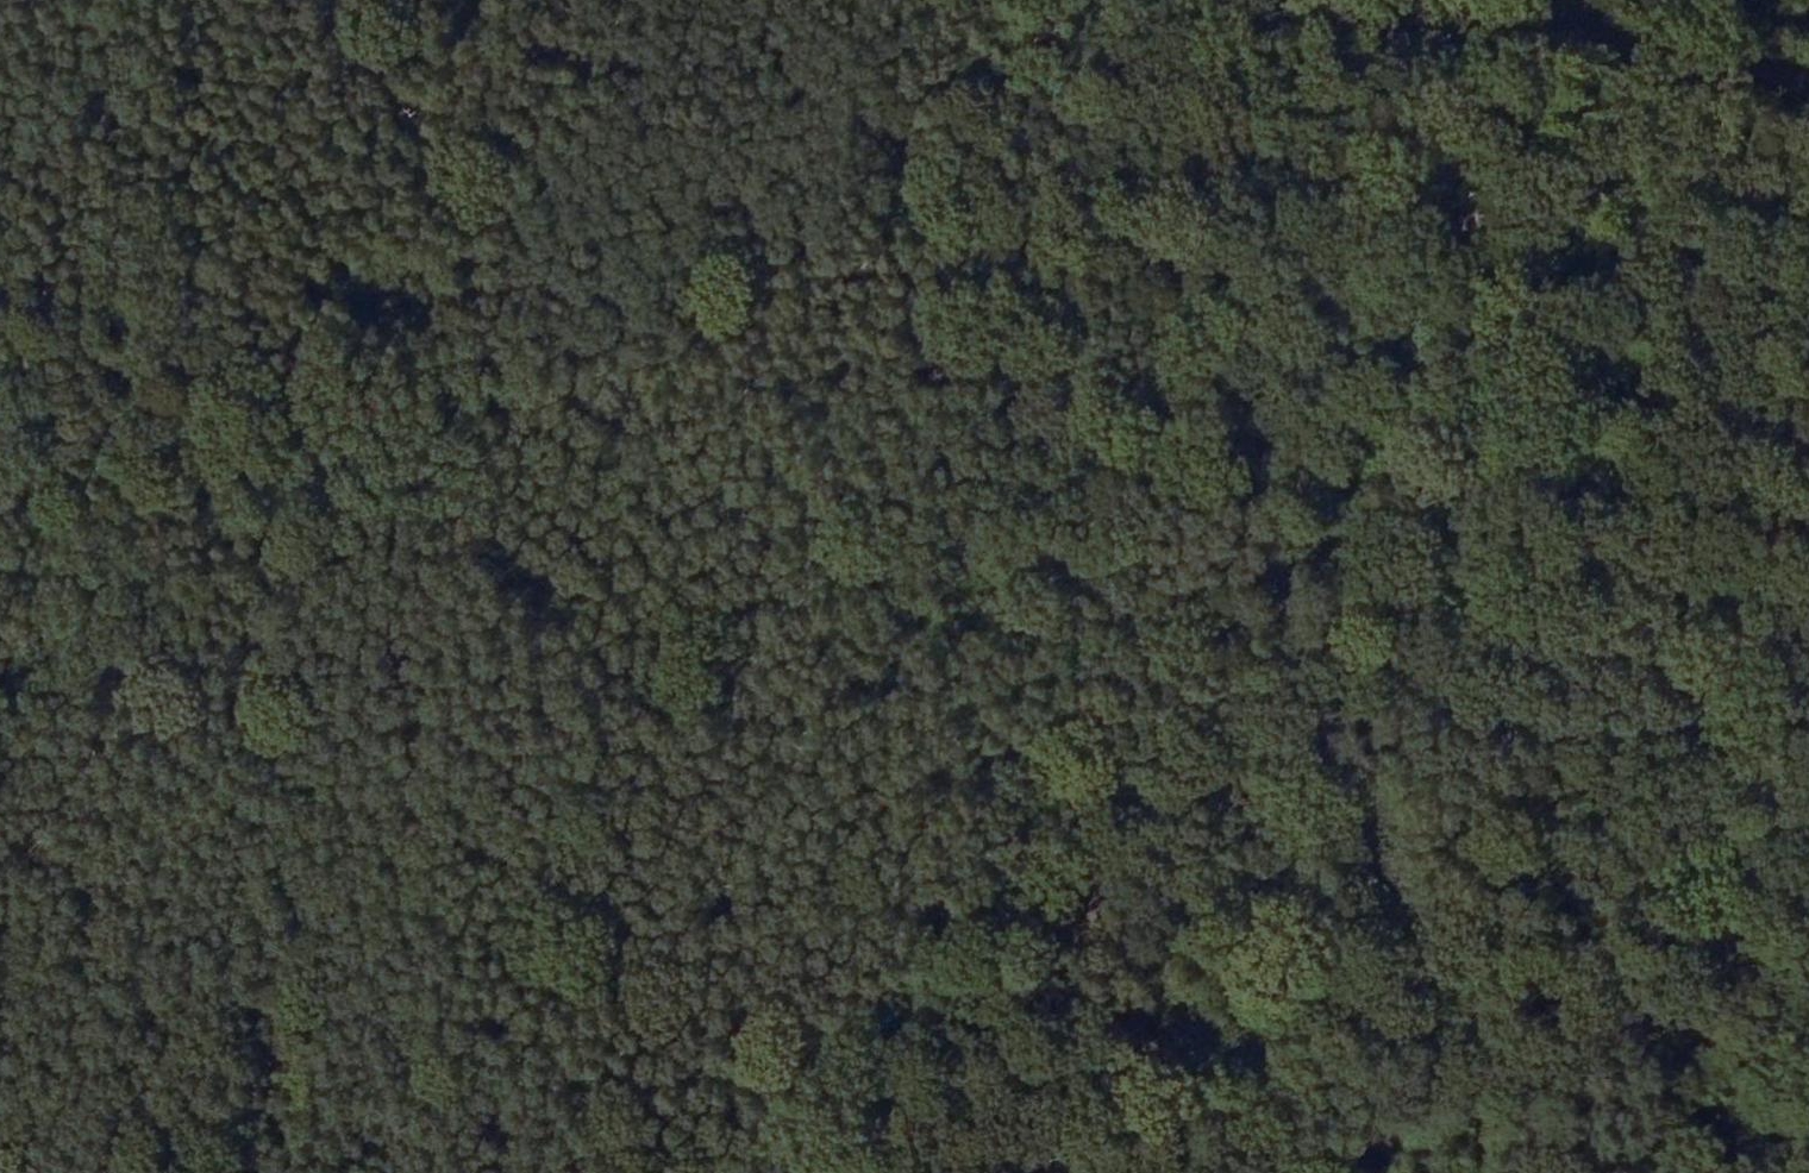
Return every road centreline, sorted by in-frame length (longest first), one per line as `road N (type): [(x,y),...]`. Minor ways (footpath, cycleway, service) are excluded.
road 1 (track): [(1407,0),(1808,69)]

